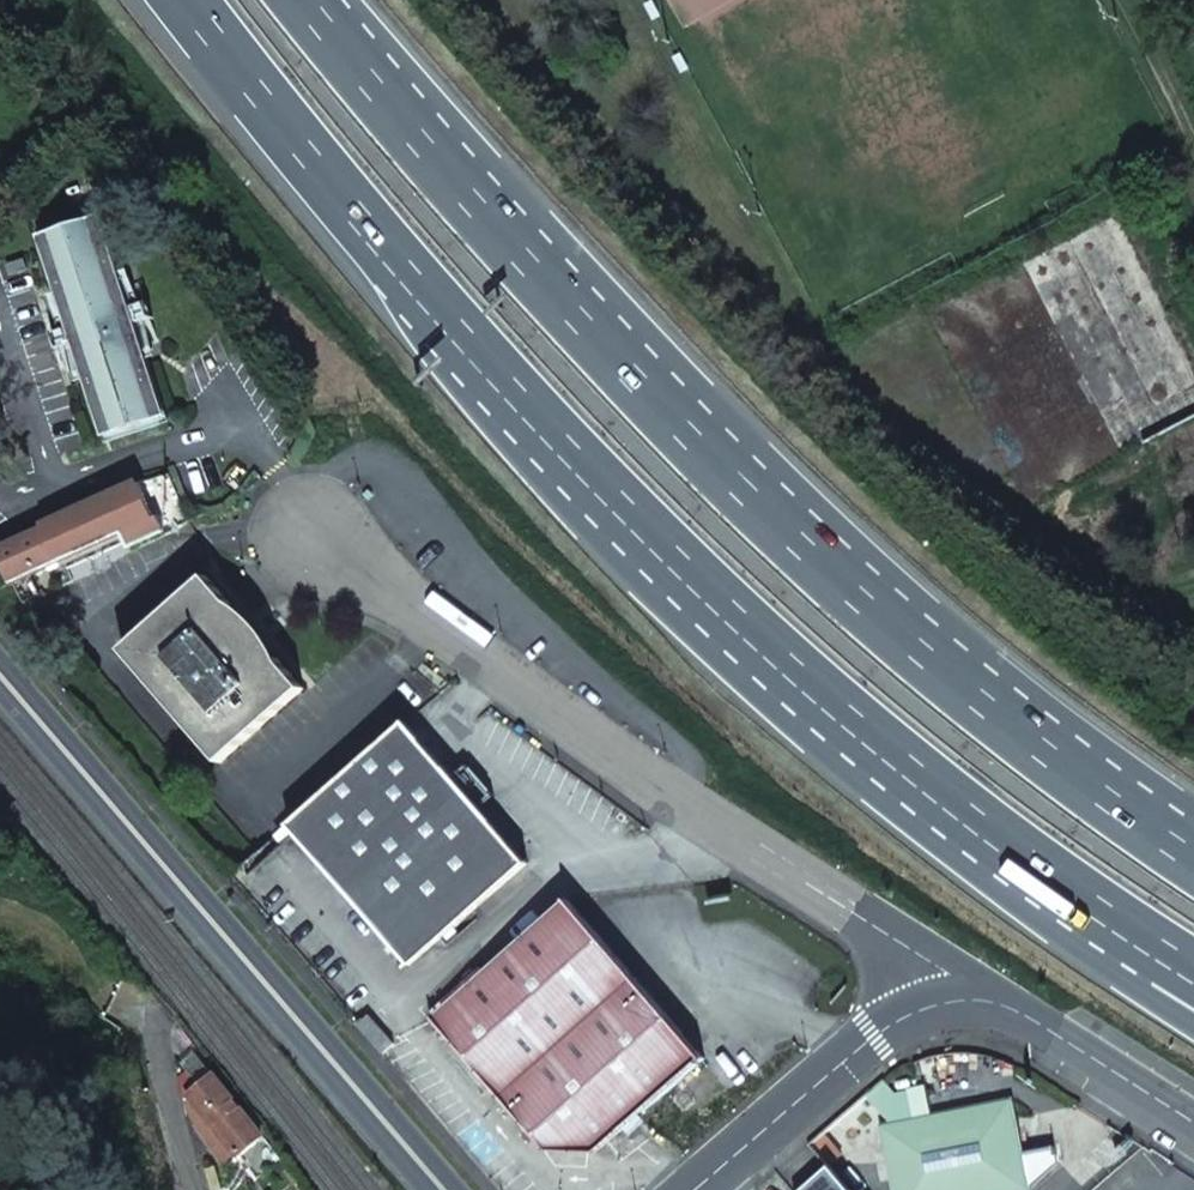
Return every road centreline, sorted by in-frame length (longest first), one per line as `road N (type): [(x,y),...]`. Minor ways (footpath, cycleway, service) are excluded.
road 1 (motorway): [(186,0),(394,257),(753,638),(981,826),(1193,970)]
road 2 (motorway): [(1193,859),(950,677),(736,483),(524,260),(303,0)]
road 3 (residential): [(306,523),(694,815),(900,945),(932,1009)]
road 4 (tertiary): [(0,676),(444,1189)]
road 5 (tertiary): [(698,1189),(848,1057),(932,1009)]
road 6 (tertiary): [(932,1009),(994,1008),(1046,1025),(1193,1120)]
road 7 (residential): [(158,1016),(189,1189)]

